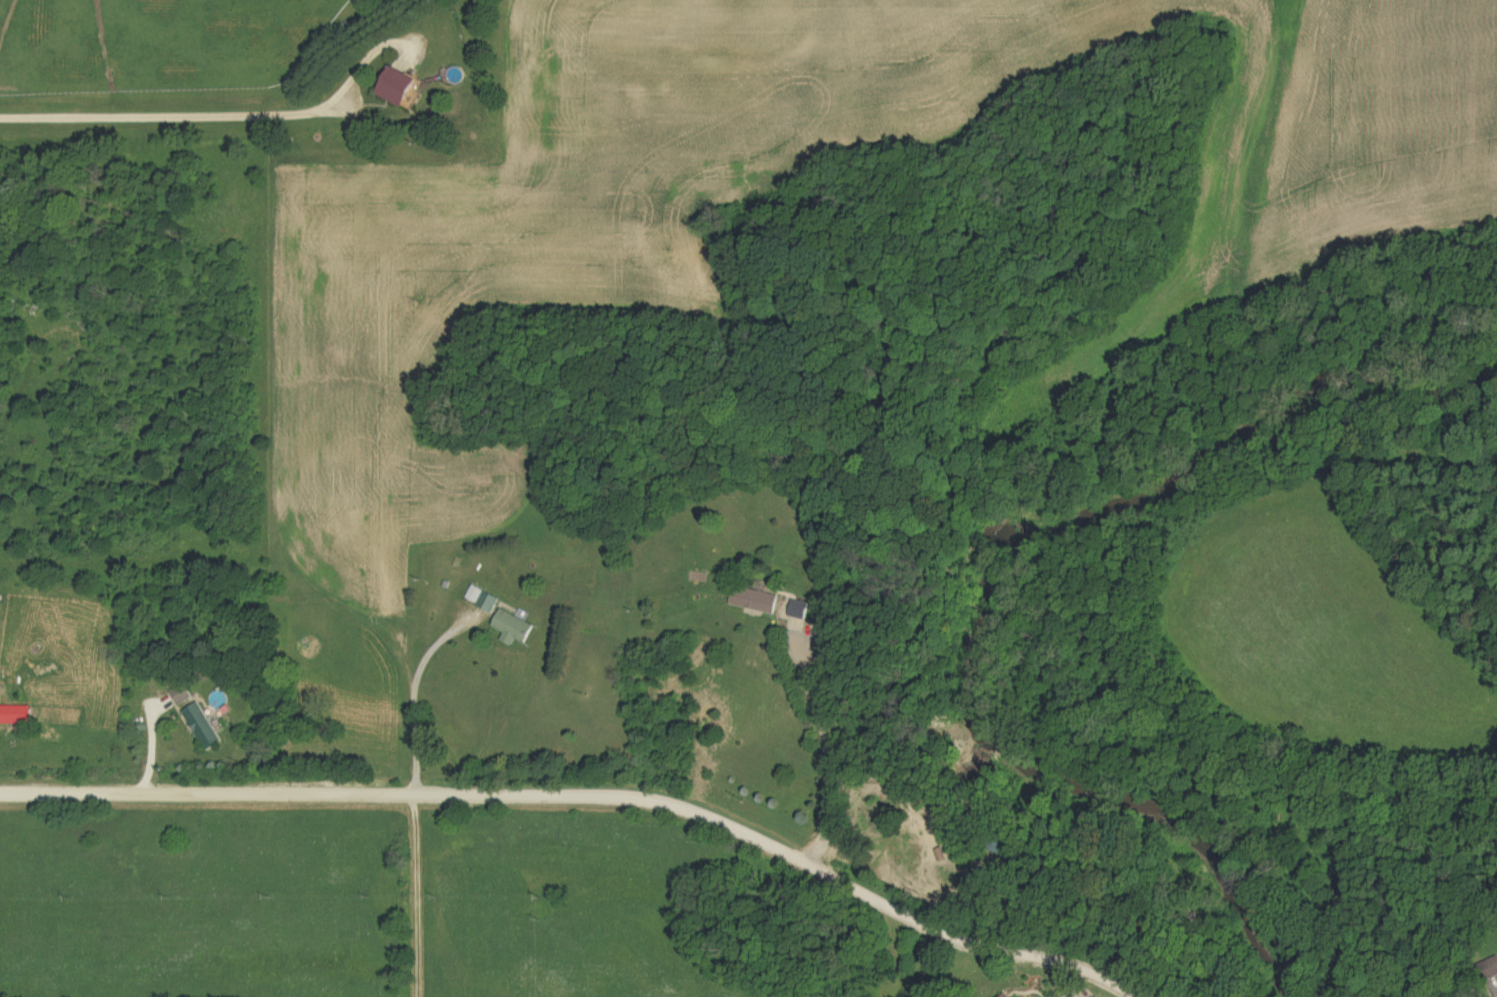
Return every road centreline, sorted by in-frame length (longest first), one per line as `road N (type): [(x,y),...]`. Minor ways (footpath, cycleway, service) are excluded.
road 1 (residential): [(1129,996),(1083,968),(952,936),(676,807),(572,795),(0,791)]

